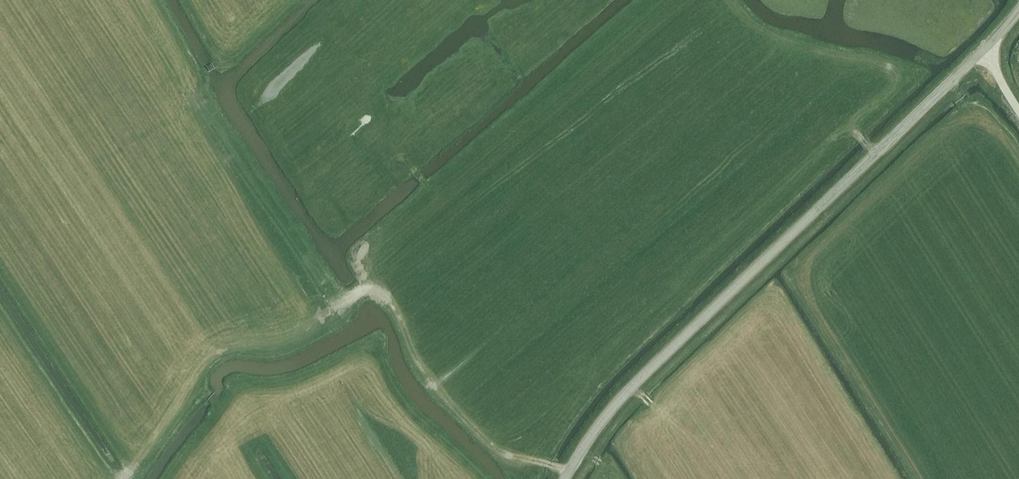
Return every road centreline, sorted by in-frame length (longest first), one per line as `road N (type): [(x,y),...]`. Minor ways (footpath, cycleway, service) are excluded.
road 1 (tertiary): [(565,478),(631,390),(1018,10)]

